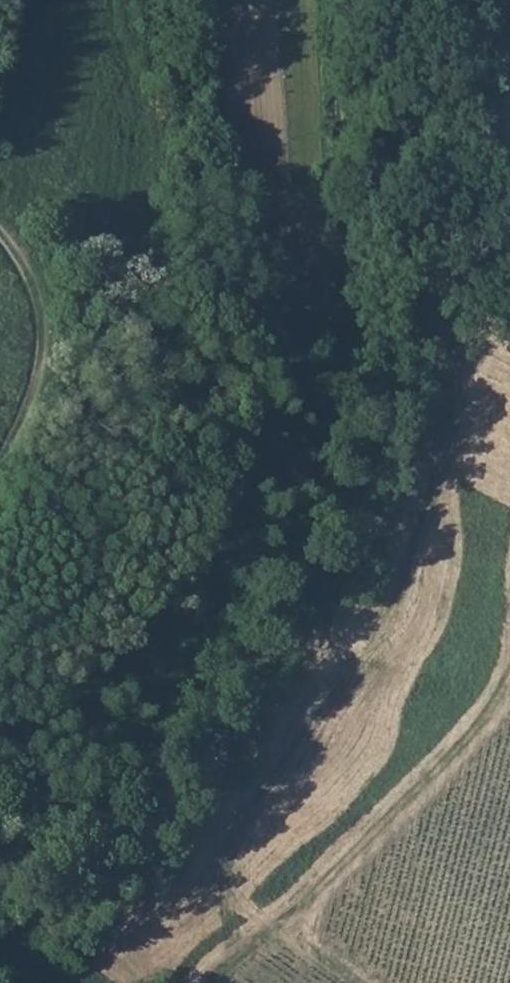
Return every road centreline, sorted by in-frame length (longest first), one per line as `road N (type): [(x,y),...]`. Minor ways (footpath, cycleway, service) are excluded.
road 1 (track): [(191,982),(438,751),(486,692),(509,538)]
road 2 (track): [(0,518),(54,382),(50,279),(0,210)]

